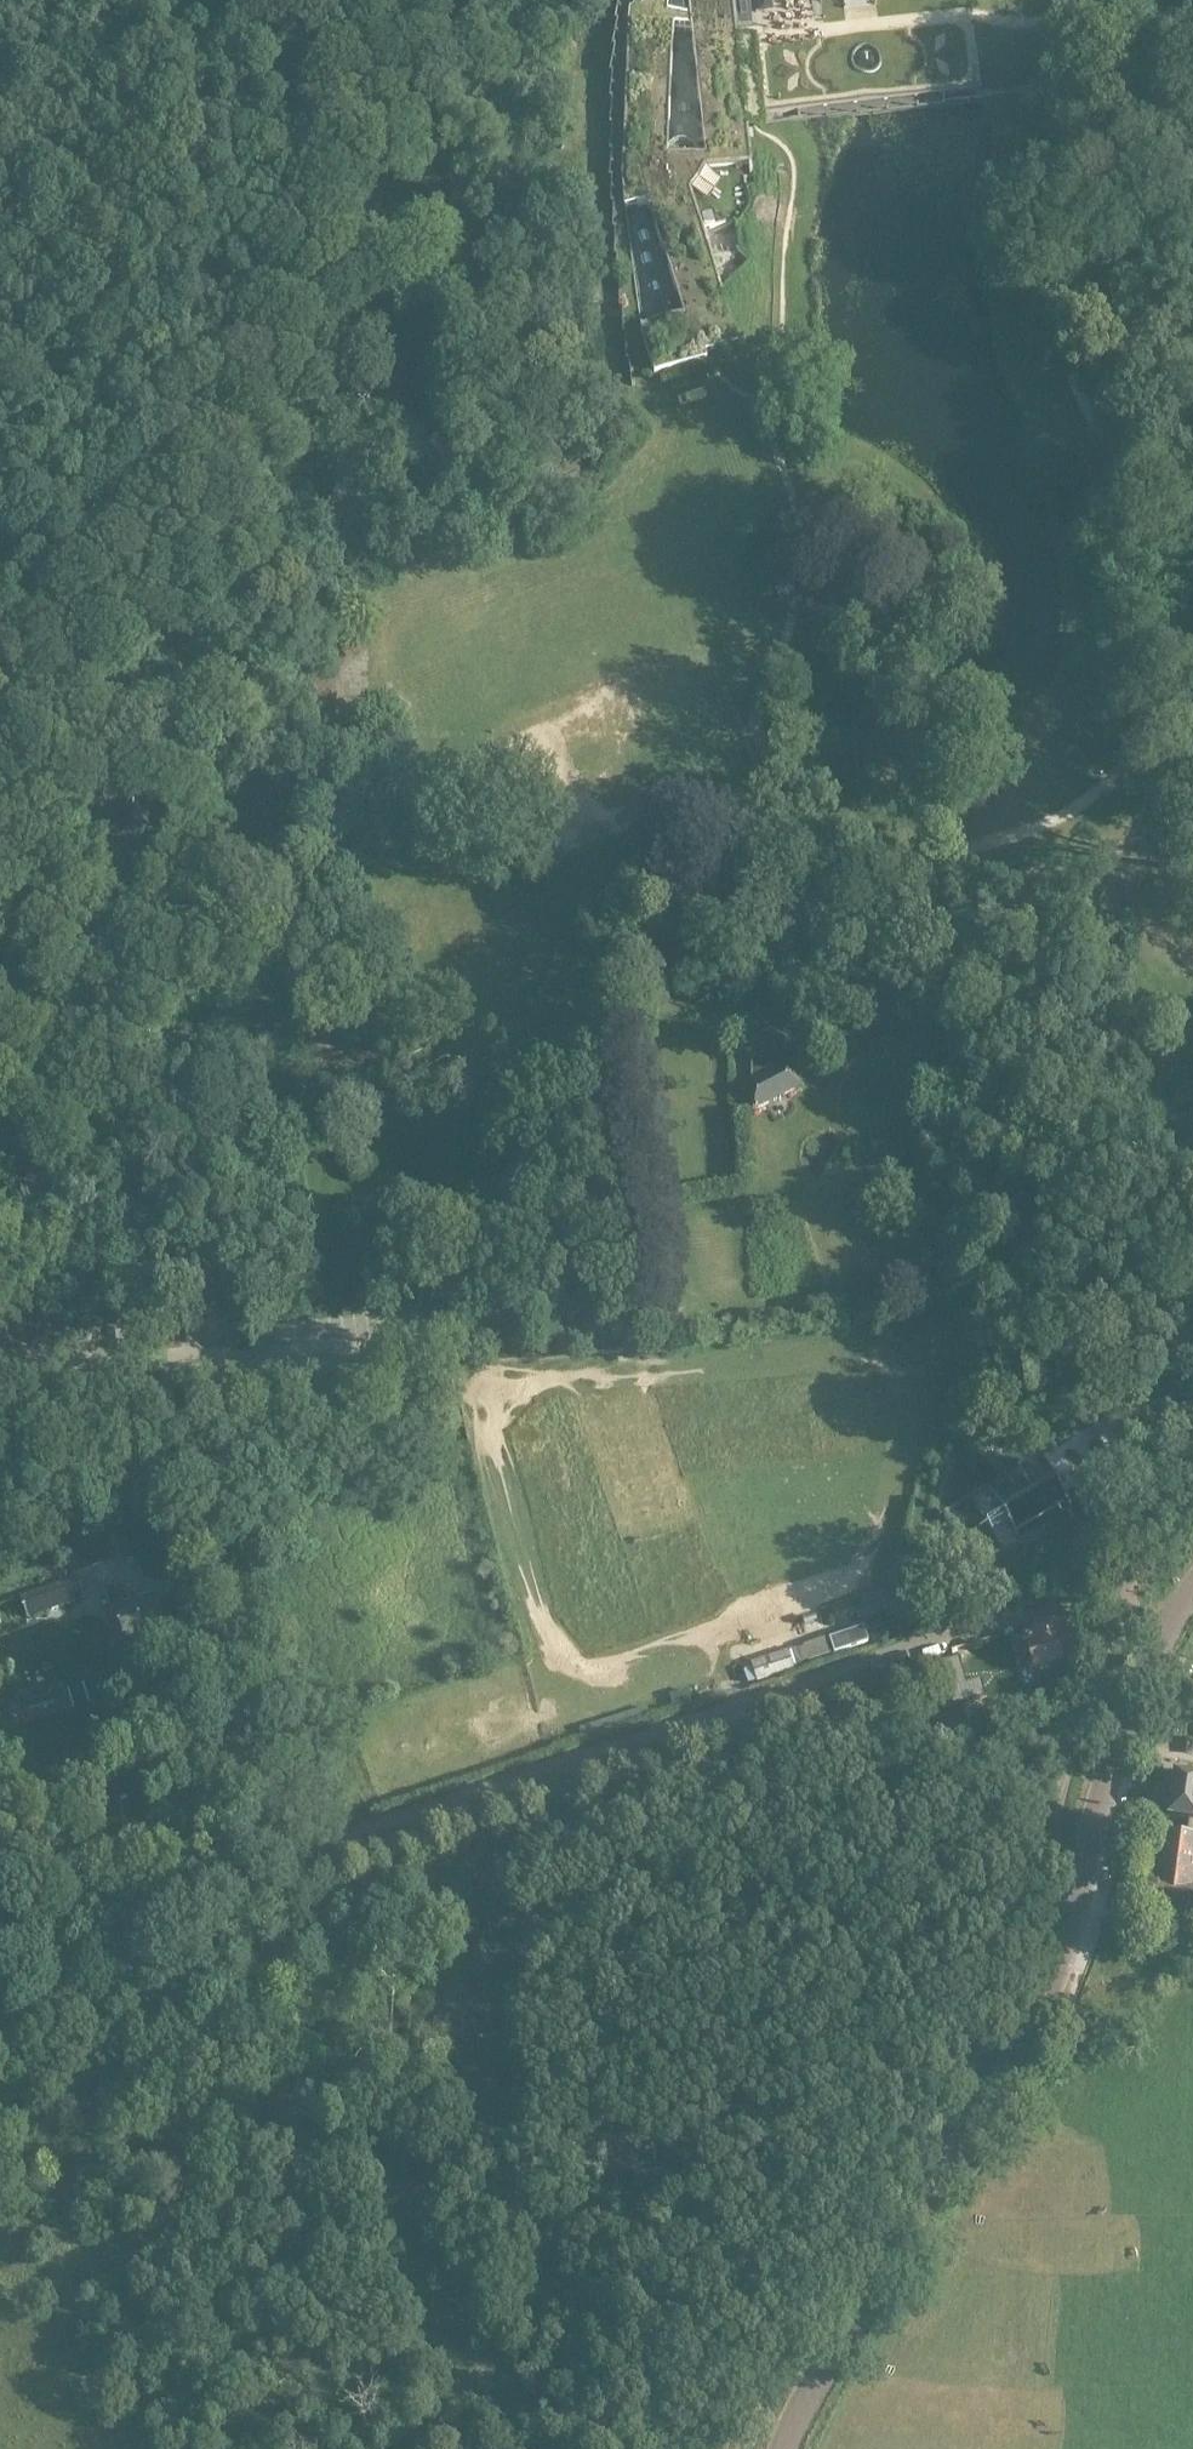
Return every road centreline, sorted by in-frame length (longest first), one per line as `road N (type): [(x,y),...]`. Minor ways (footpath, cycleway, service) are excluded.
road 1 (unclassified): [(1171,1626),(1055,1610),(953,1630),(302,1847),(276,1835),(151,1498)]
road 2 (unclassified): [(783,2448),(1050,1991),(1126,1717),(1171,1626)]
road 3 (track): [(453,1327),(567,1320),(599,1305),(615,1281),(621,1262),(596,1010)]
road 4 (unclassified): [(56,1371),(82,1396),(151,1498)]

